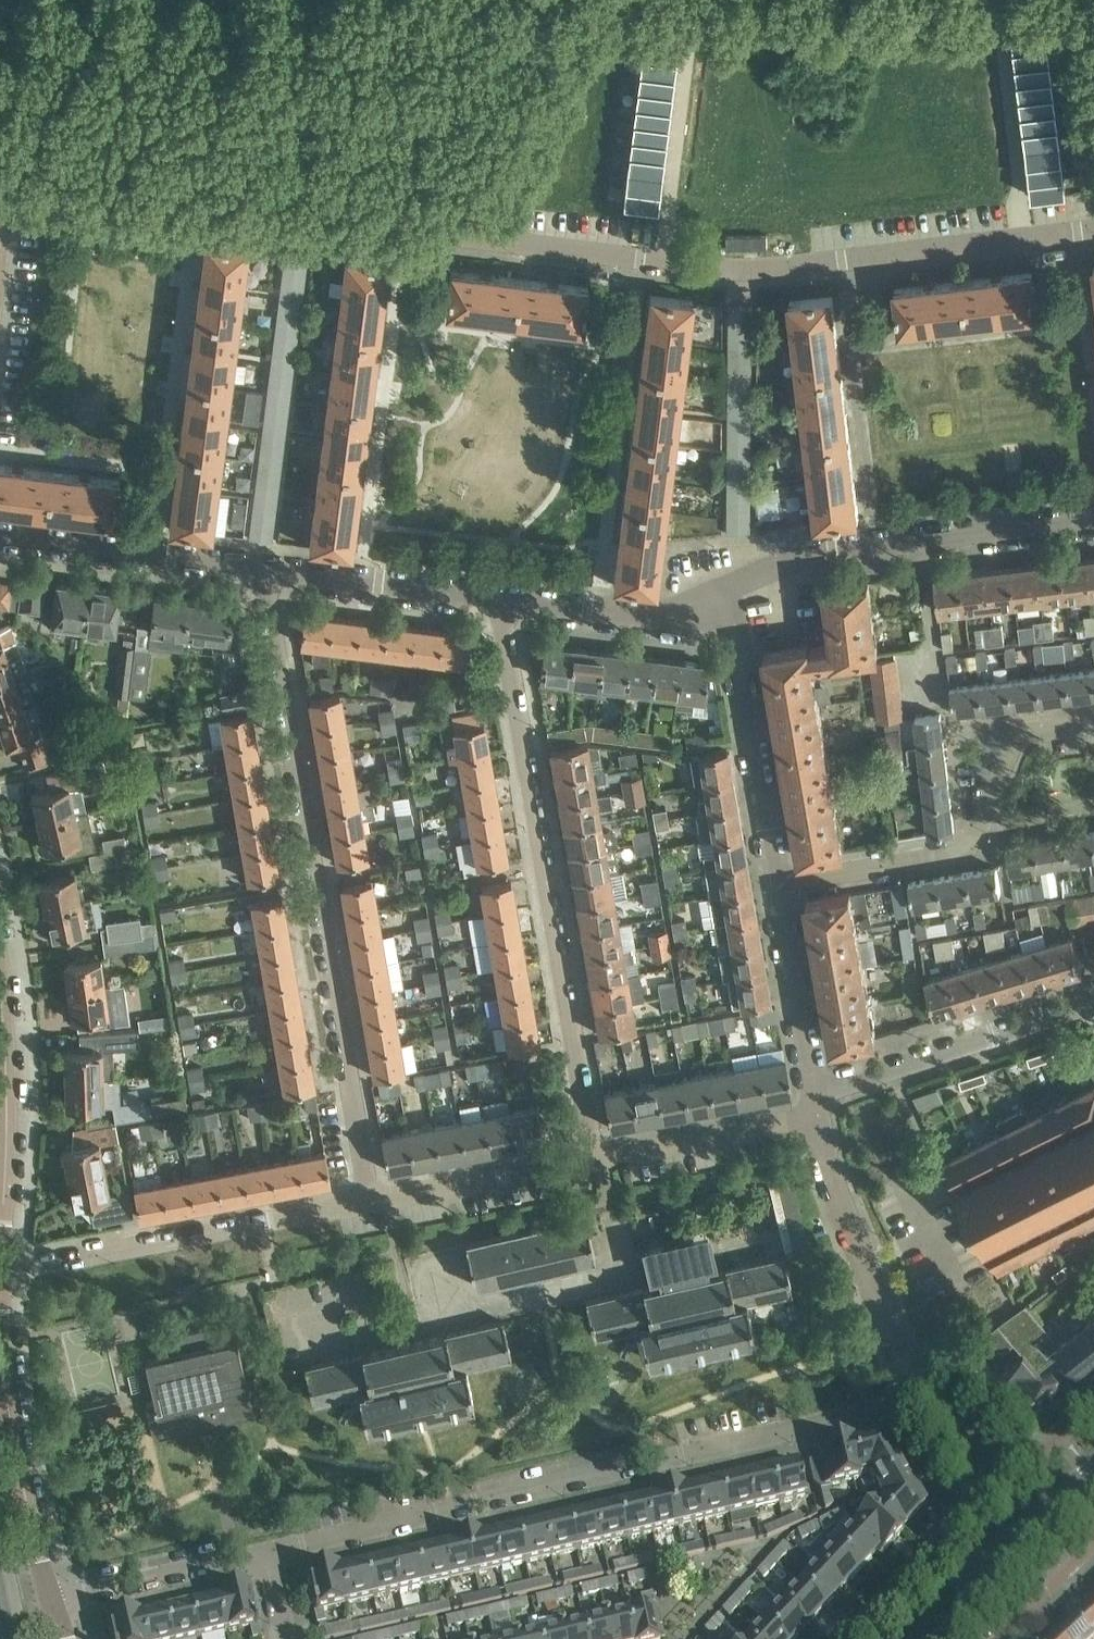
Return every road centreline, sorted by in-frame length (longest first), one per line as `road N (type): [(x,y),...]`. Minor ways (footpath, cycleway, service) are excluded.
road 1 (residential): [(0,229),(11,195),(33,182),(714,268),(1093,231)]
road 2 (residential): [(264,1552),(922,1402)]
road 3 (residential): [(371,1203),(262,567)]
road 4 (residential): [(592,1159),(500,596)]
road 5 (residential): [(778,880),(971,849),(1019,733),(1093,724)]
road 6 (residential): [(371,1203),(0,1273)]
road 7 (residential): [(1093,519),(827,549),(727,590)]
road 8 (residential): [(57,1600),(38,1556),(3,1376),(0,1288)]
road 9 (residential): [(922,1402),(828,1172),(817,1116)]
road 10 (residential): [(778,880),(727,590)]
road 11 (residential): [(814,1095),(1093,1002)]
road 12 (residential): [(500,596),(509,542),(557,486),(582,379),(607,347)]
road 13 (residential): [(0,1261),(0,991)]
road 14 (residential): [(262,567),(0,531)]
road 15 (residential): [(500,596),(262,567)]
road 16 (residential): [(727,590),(663,619),(500,596)]
road 17 (residential): [(817,1116),(592,1159)]
road 18 (residential): [(592,1159),(371,1203)]
road 19 (residential): [(814,1095),(778,880)]
road 20 (residential): [(1005,1484),(854,1638)]
road 21 (residential): [(57,1600),(264,1552)]
road 22 (tertiary): [(926,1638),(1024,1538)]
road 23 (residential): [(1000,1638),(1093,1545)]

